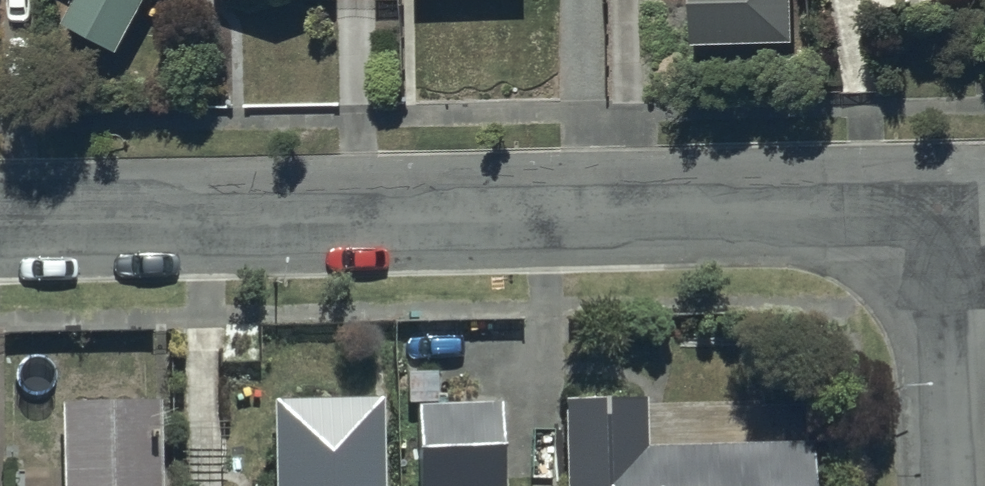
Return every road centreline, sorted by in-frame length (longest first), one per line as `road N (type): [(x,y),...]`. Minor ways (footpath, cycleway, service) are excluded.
road 1 (residential): [(959,199),(0,215)]
road 2 (residential): [(959,199),(965,485)]

